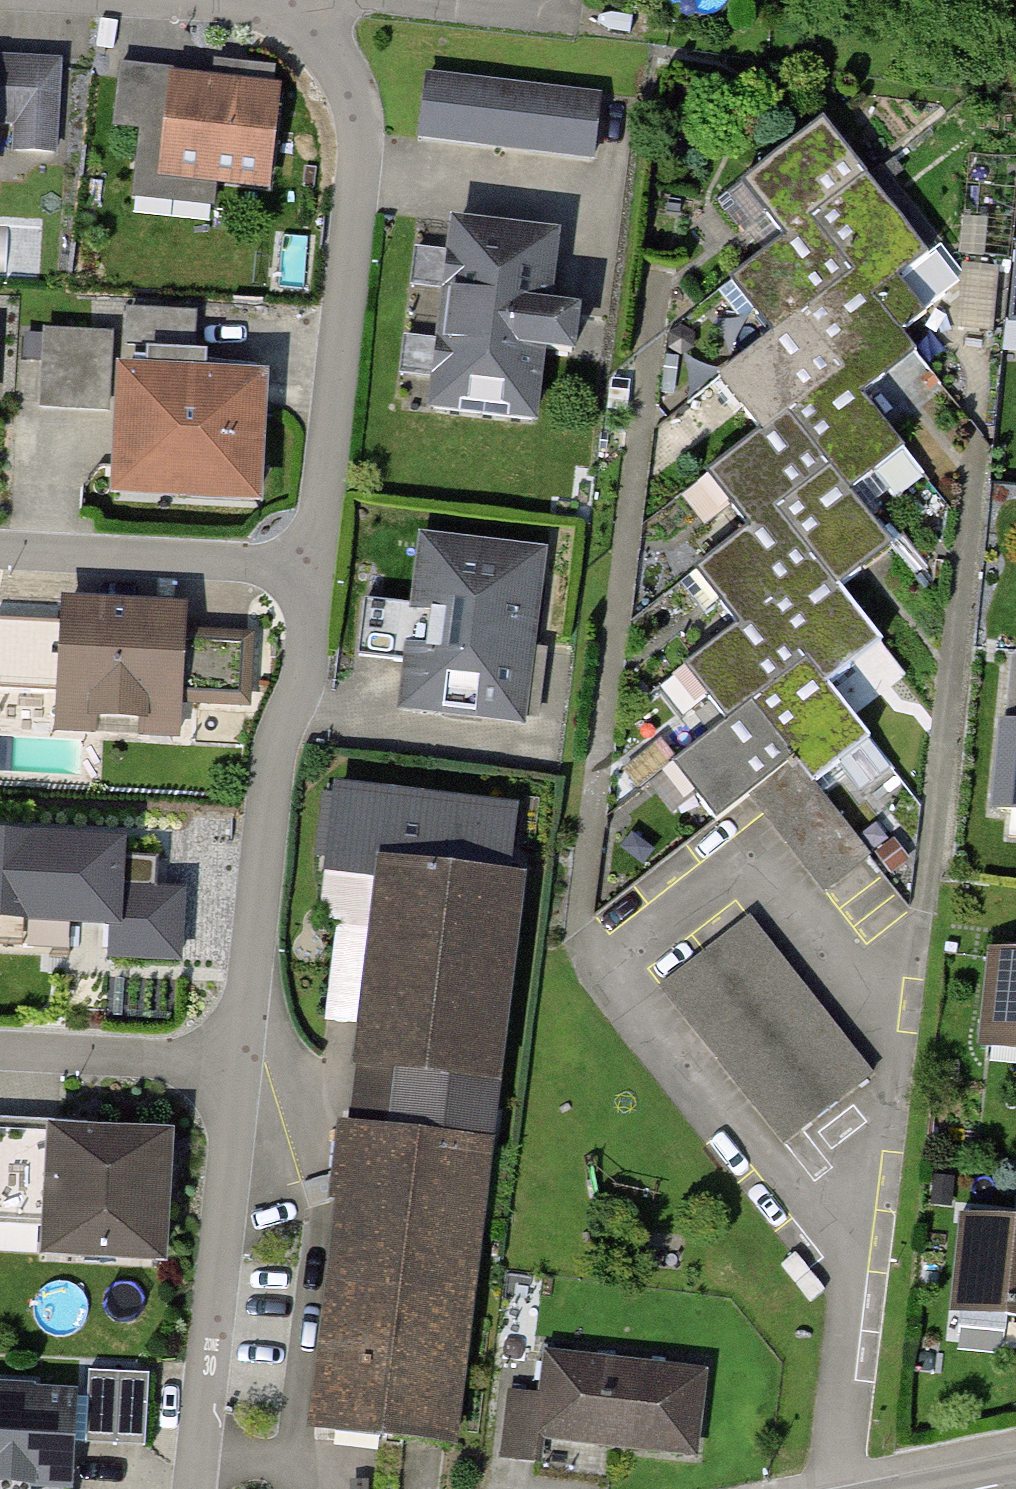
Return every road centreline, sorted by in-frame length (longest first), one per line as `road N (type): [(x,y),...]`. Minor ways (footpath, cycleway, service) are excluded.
road 1 (residential): [(852,1251),(895,1073),(884,1021),(758,857),(614,967)]
road 2 (residential): [(315,19),(357,81),(373,217),(326,559)]
road 3 (residential): [(326,559),(269,779),(239,1064)]
road 4 (residential): [(239,1064),(196,1488)]
road 5 (residential): [(614,967),(852,1251)]
road 6 (residential): [(326,559),(0,547)]
road 7 (residential): [(315,19),(345,1),(574,12),(576,0)]
road 8 (residential): [(239,1064),(0,1050)]
road 9 (residential): [(832,1488),(852,1251)]

